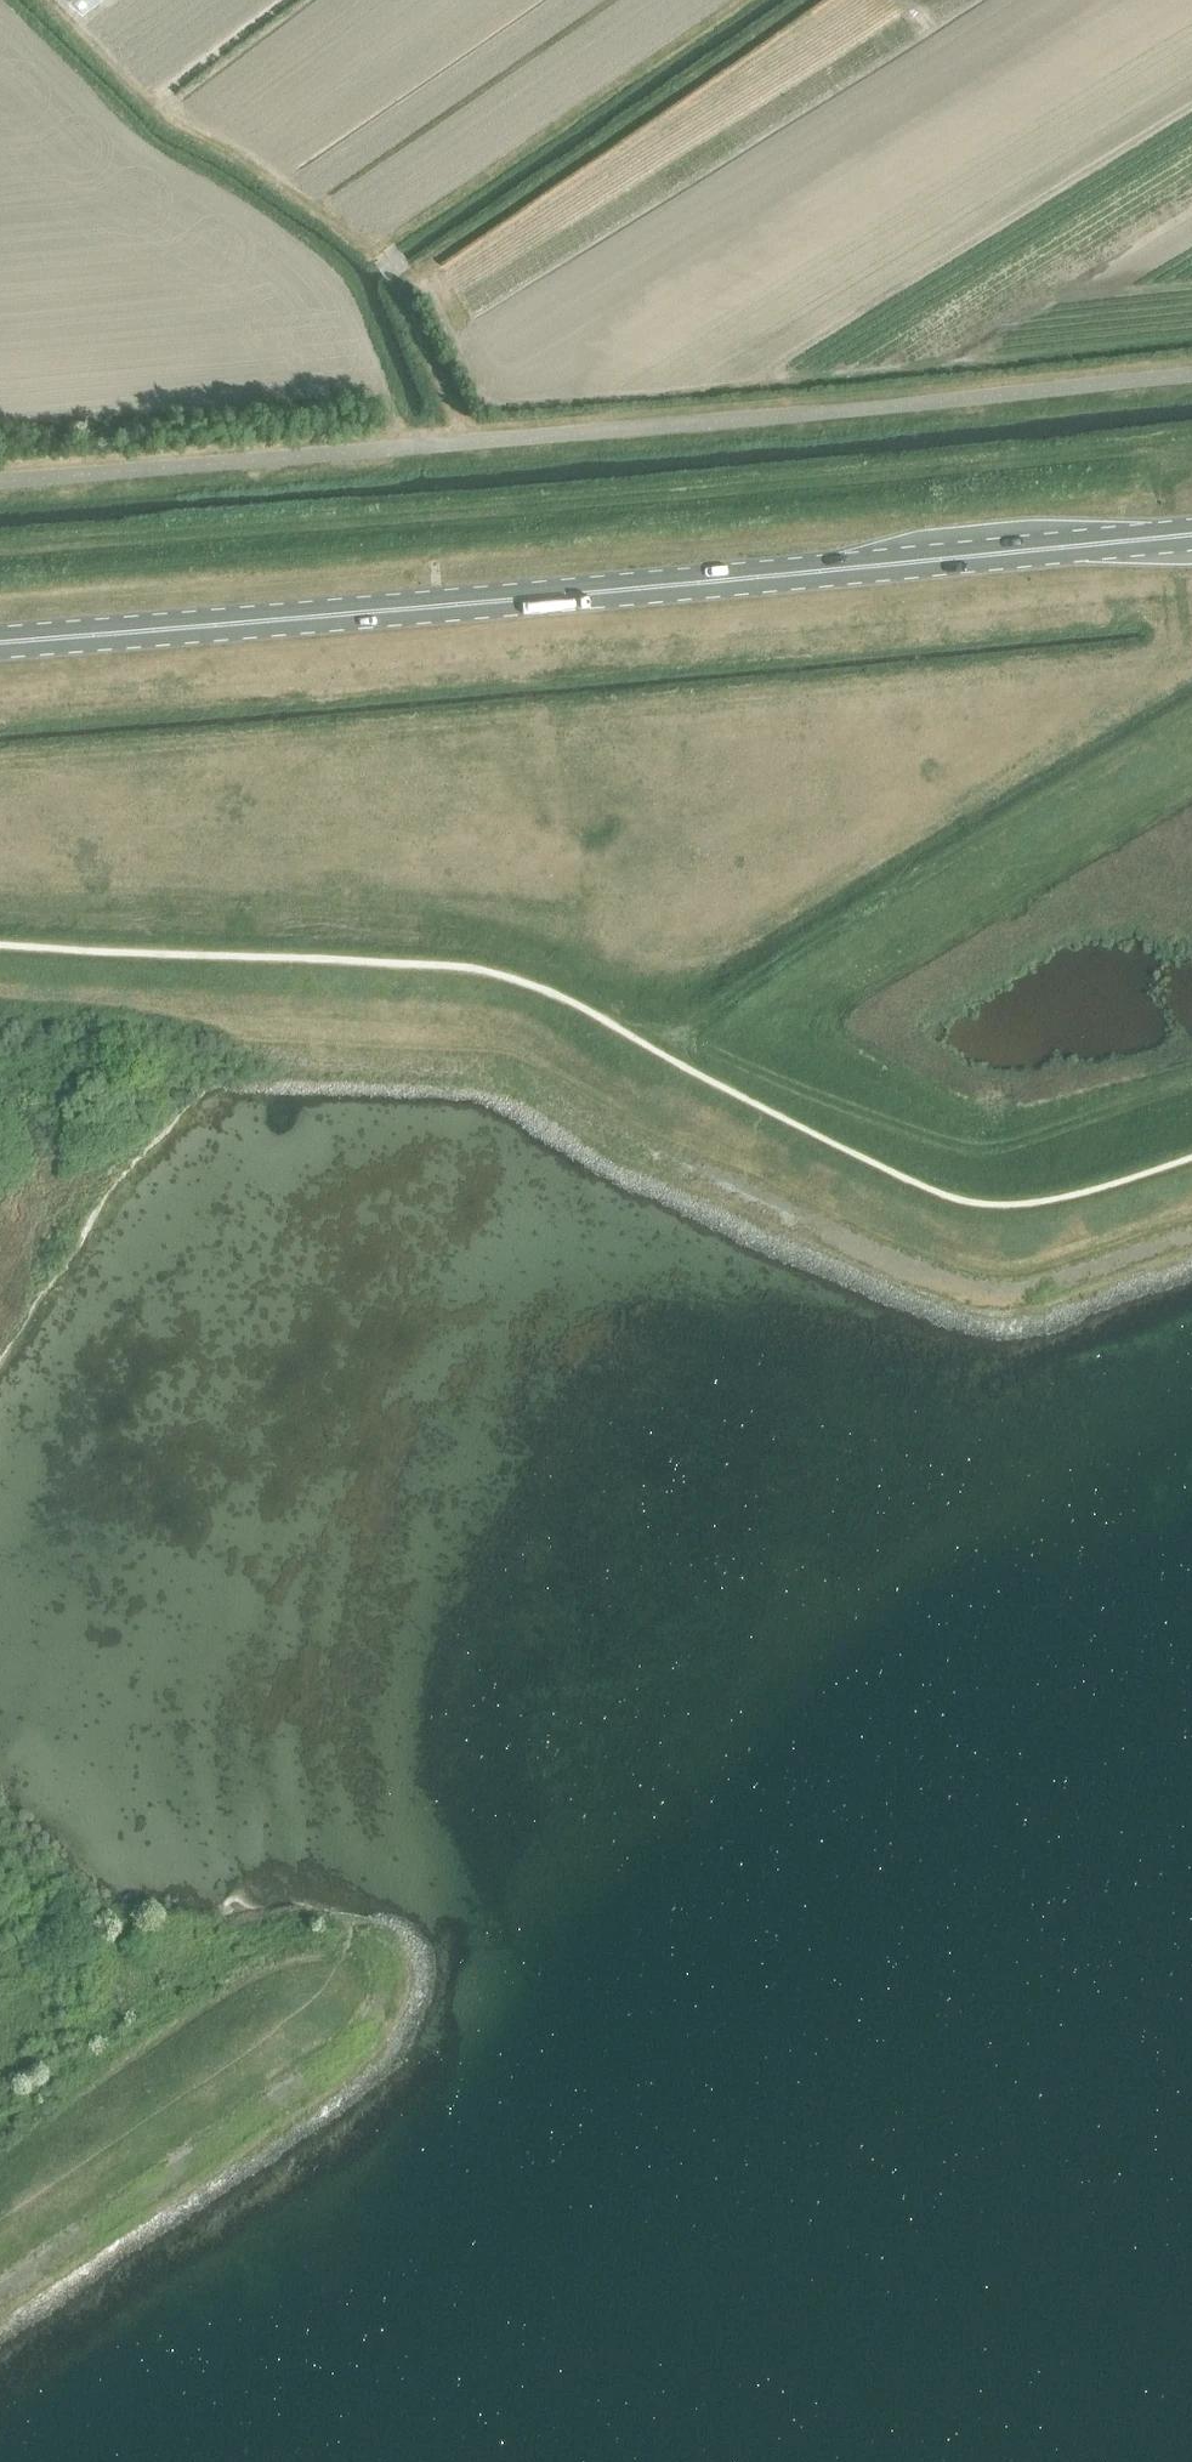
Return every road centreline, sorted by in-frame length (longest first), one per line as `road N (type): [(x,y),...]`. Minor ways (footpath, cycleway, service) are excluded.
road 1 (primary): [(0,642),(1191,532)]
road 2 (track): [(462,443),(400,280),(380,252)]

